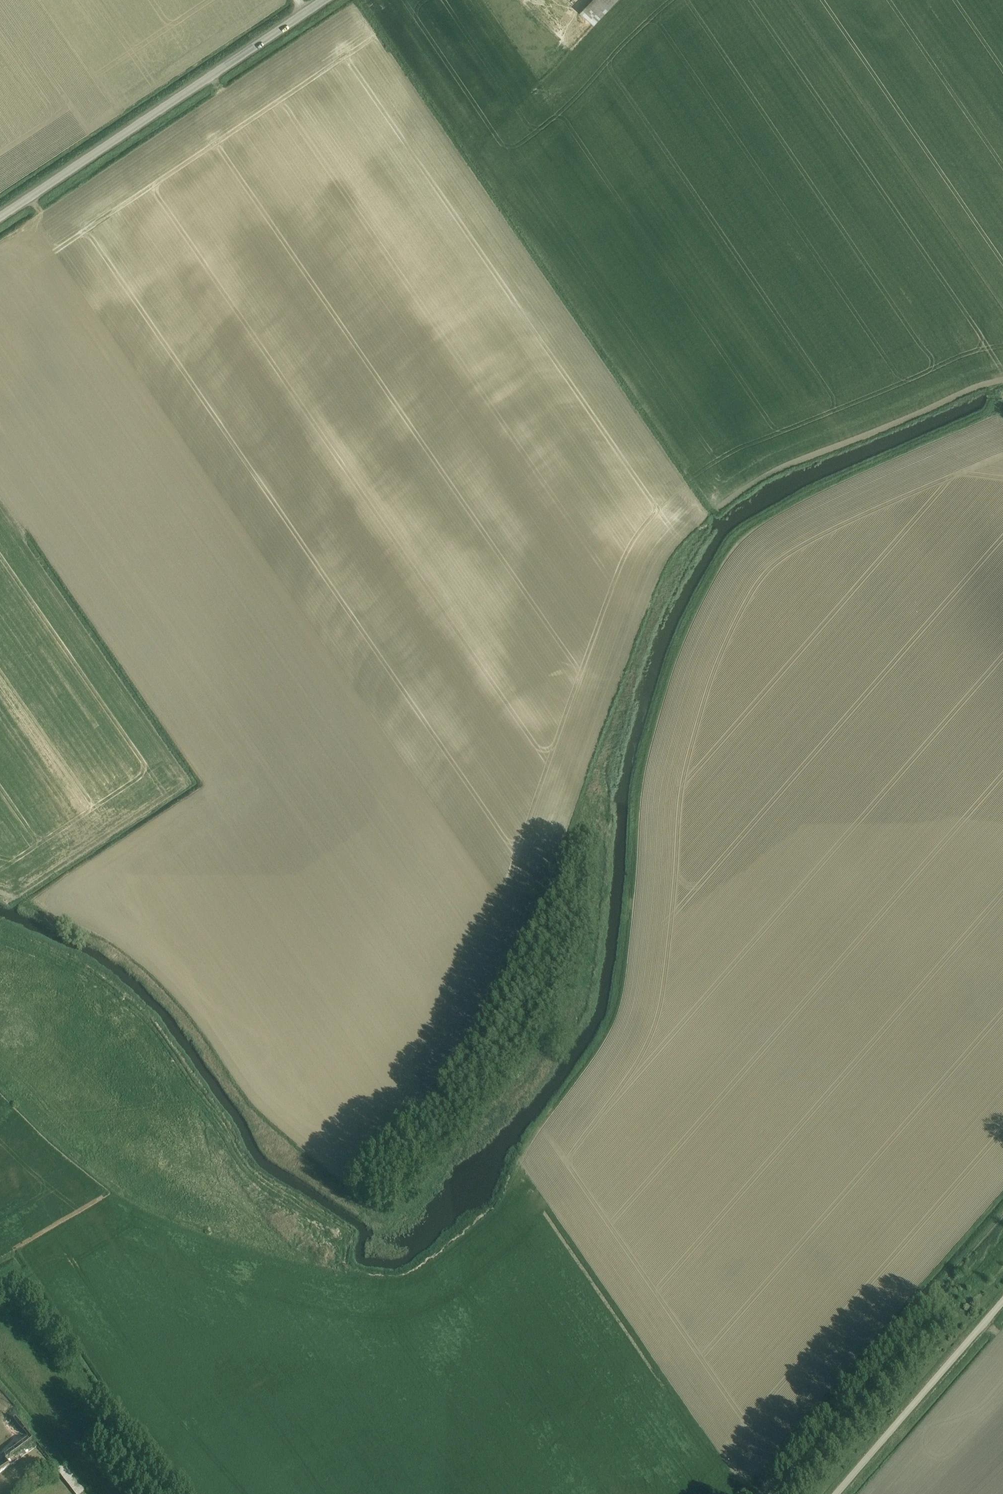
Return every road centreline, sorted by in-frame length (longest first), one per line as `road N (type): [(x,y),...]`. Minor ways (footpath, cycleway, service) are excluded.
road 1 (unclassified): [(0,221),(306,11)]
road 2 (unclassified): [(837,1493),(1002,1302)]

